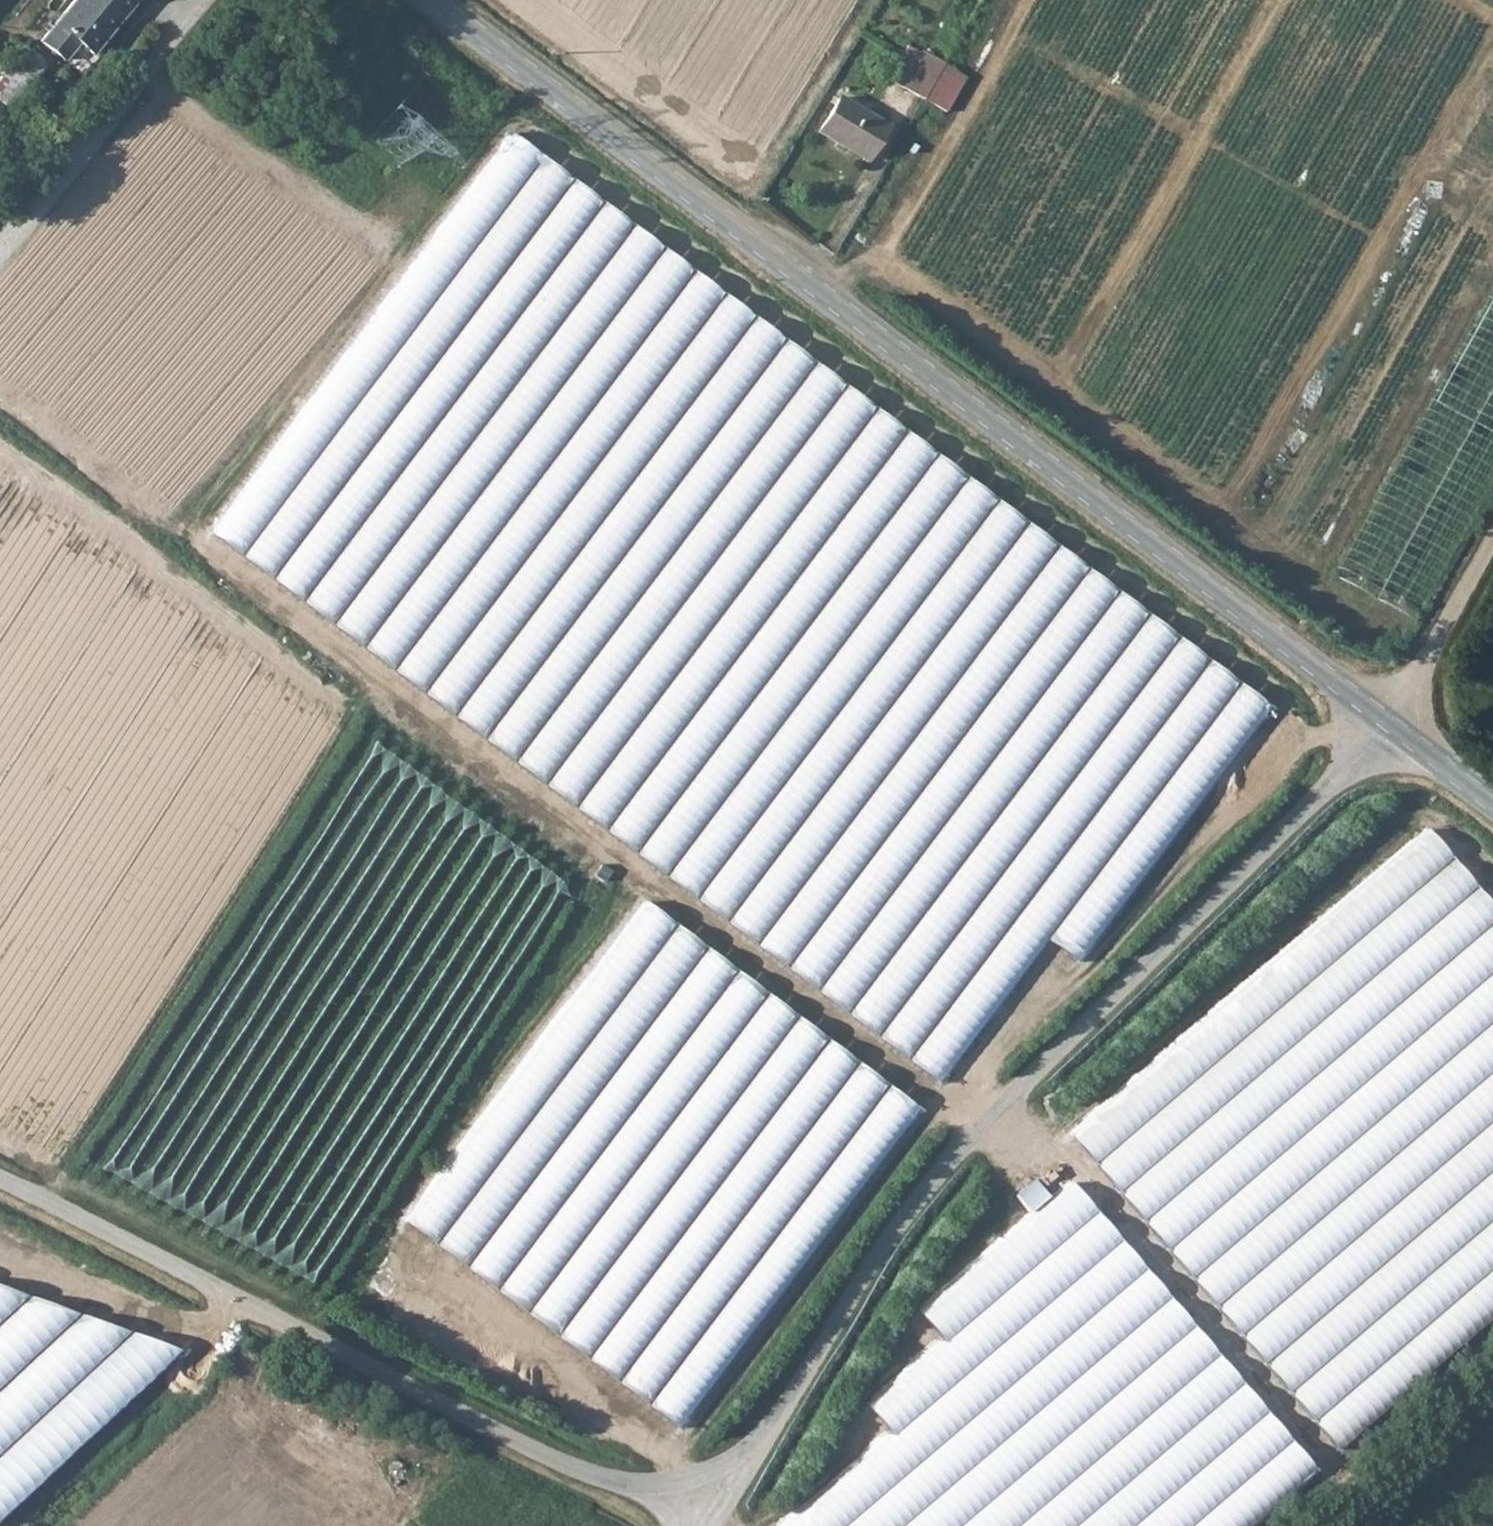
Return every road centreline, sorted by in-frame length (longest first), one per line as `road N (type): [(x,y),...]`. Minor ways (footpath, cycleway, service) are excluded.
road 1 (unclassified): [(0,1177),(548,1456),(610,1480),(684,1484),(722,1470),(770,1422),(939,1167),(1388,725)]
road 2 (tertiary): [(433,0),(1388,725)]
road 3 (track): [(214,0),(0,248)]
road 4 (track): [(1388,725),(1492,542)]
road 5 (tertiary): [(1388,725),(1492,803)]

